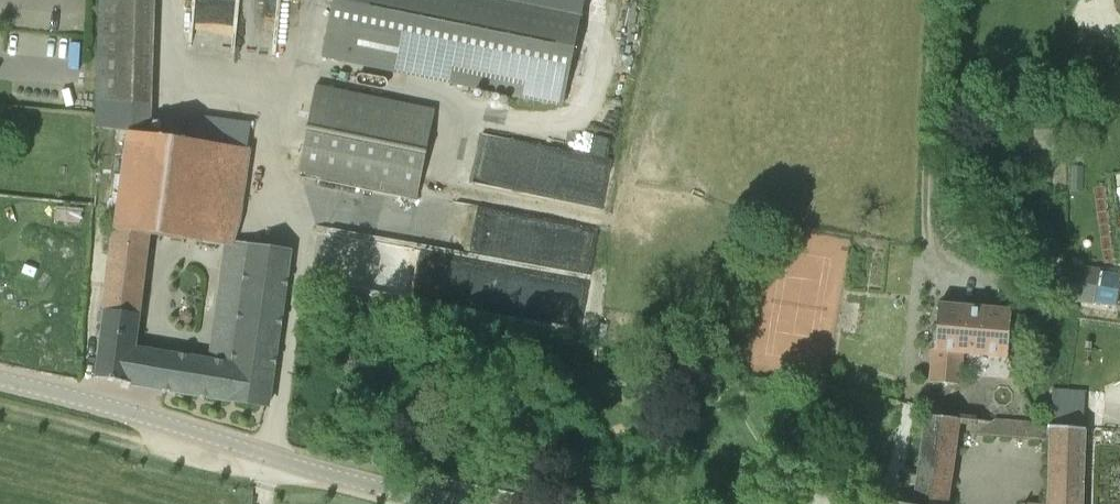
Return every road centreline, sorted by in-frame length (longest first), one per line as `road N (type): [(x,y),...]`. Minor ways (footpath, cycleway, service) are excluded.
road 1 (tertiary): [(446,503),(0,377)]

